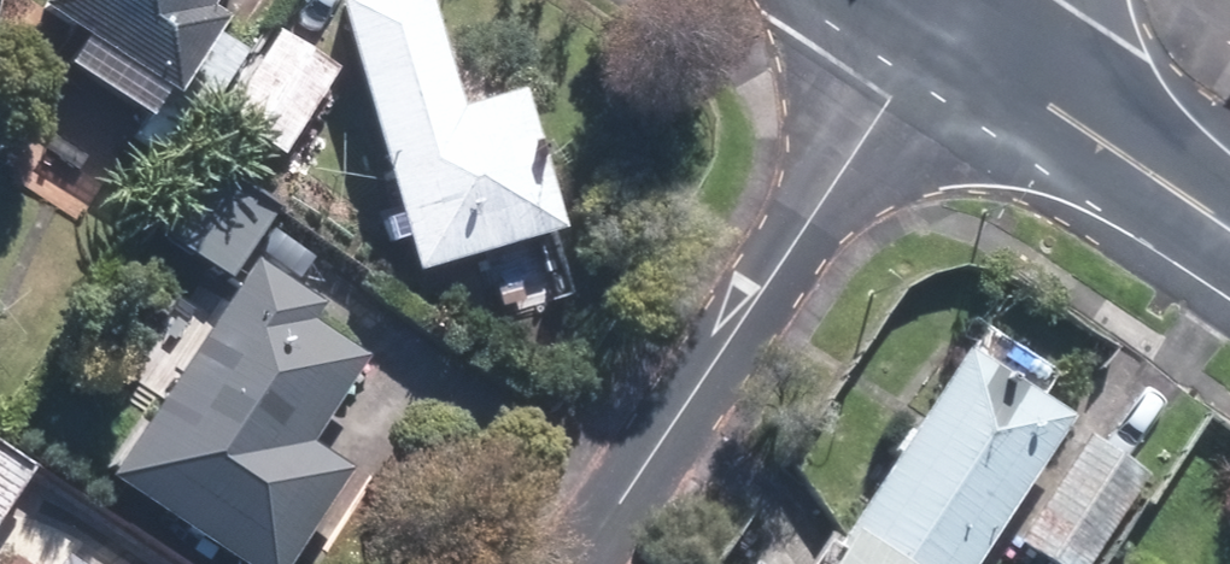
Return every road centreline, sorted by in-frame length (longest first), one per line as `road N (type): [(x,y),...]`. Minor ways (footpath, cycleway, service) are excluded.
road 1 (residential): [(580,563),(889,97),(968,38)]
road 2 (tertiary): [(968,38),(1062,114),(1229,230)]

